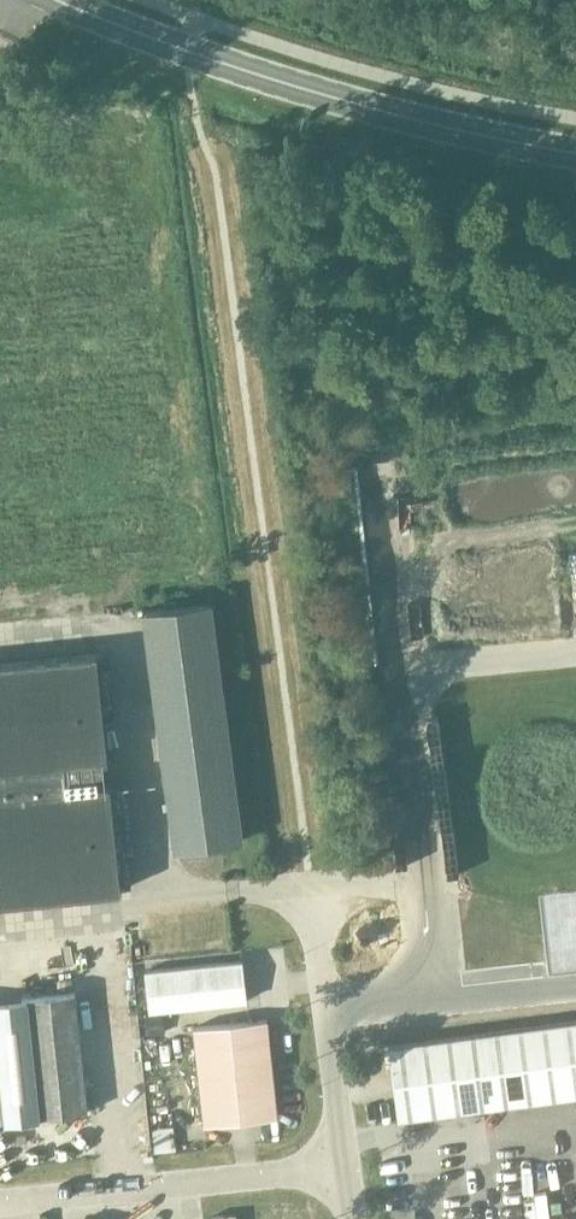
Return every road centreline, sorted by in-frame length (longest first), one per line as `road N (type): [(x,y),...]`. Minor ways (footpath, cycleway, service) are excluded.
road 1 (secondary): [(575,153),(393,115),(50,0)]
road 2 (unclassified): [(0,1203),(346,1167)]
road 3 (unclassified): [(346,1167),(309,883)]

